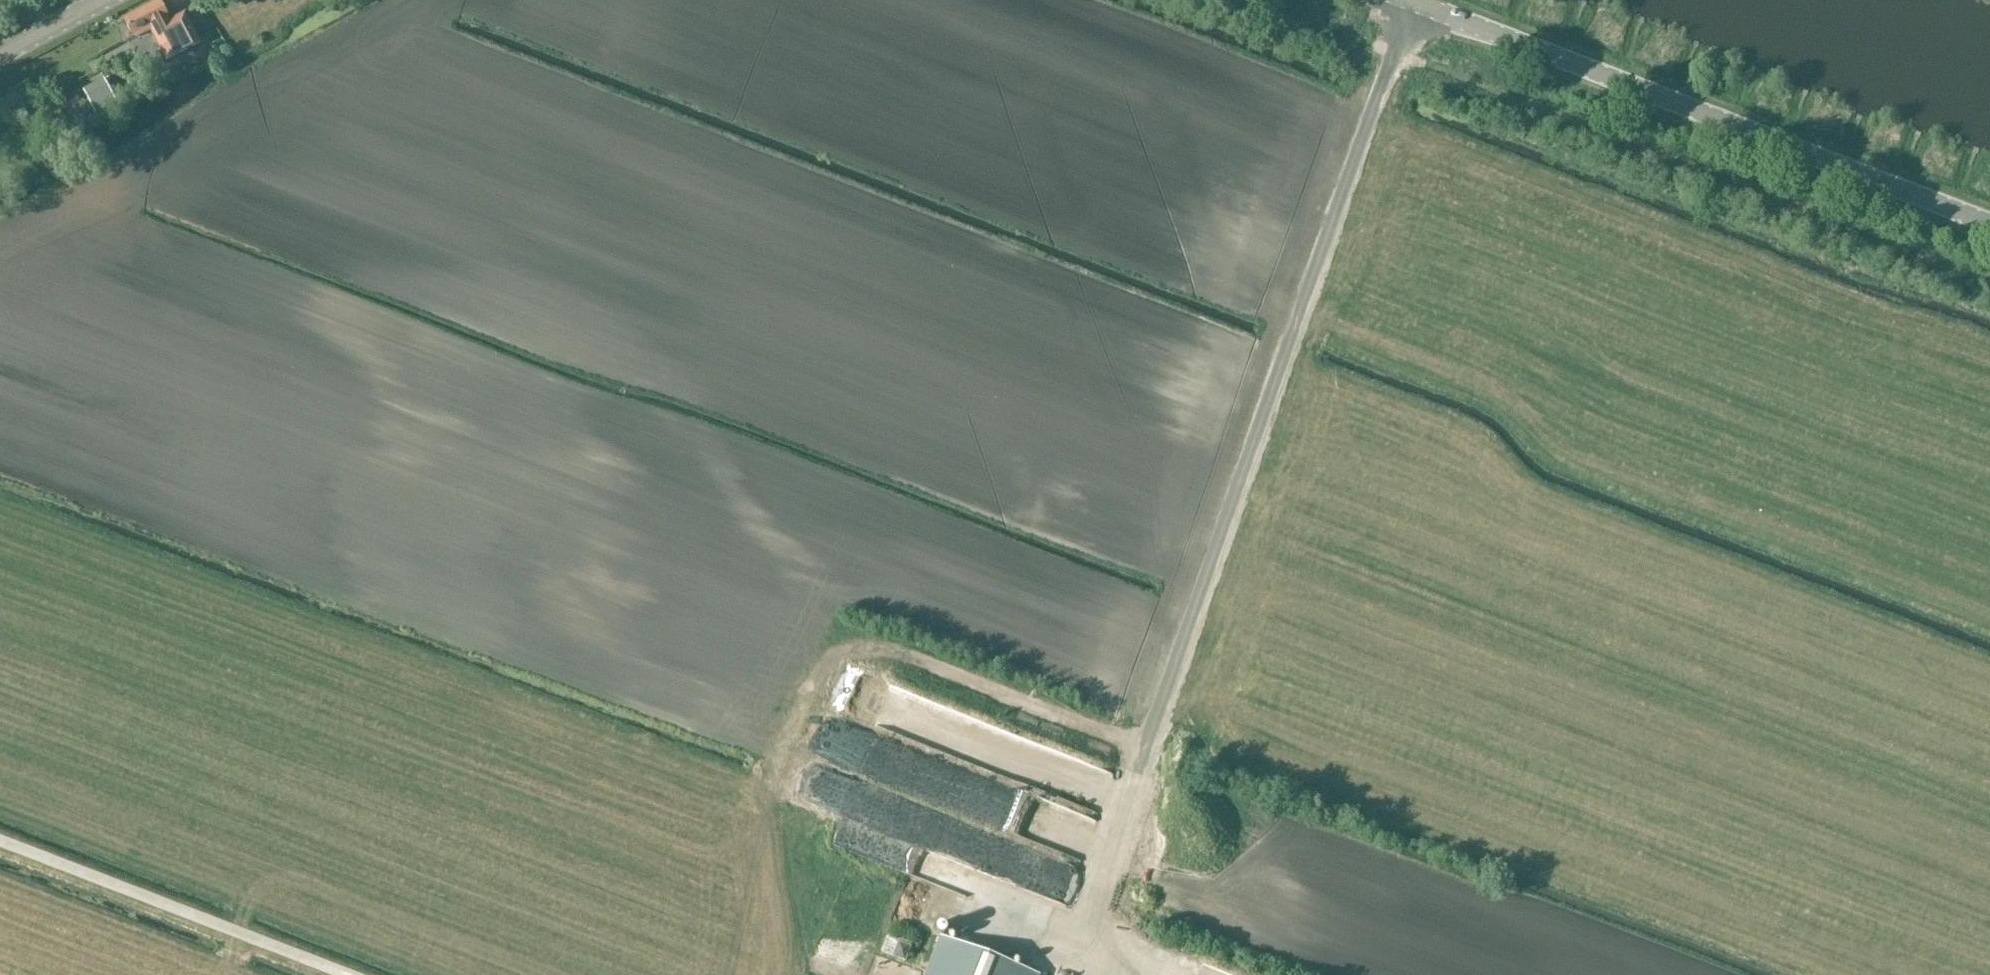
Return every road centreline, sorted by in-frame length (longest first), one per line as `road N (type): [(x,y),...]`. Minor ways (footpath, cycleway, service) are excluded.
road 1 (tertiary): [(1989,226),(1400,0)]

